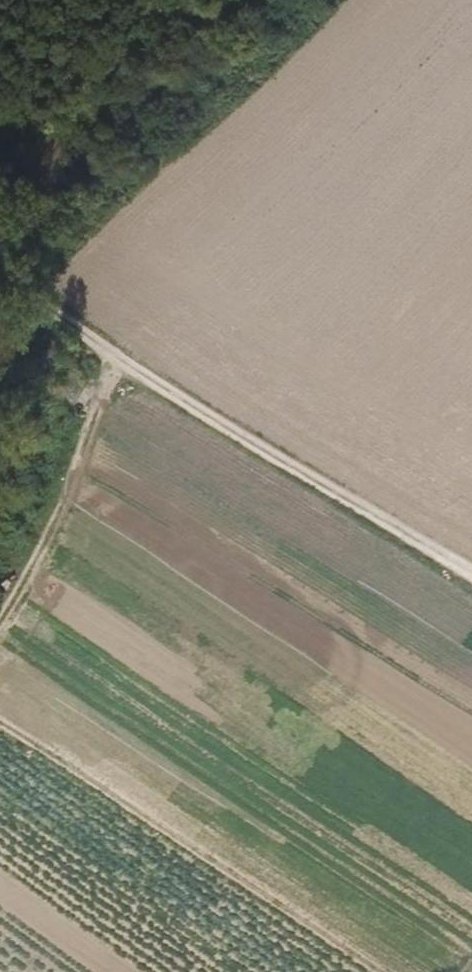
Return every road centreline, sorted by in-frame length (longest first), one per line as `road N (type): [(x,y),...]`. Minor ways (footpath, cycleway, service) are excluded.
road 1 (track): [(471,579),(0,291)]
road 2 (track): [(97,347),(94,391),(74,448),(0,615)]

